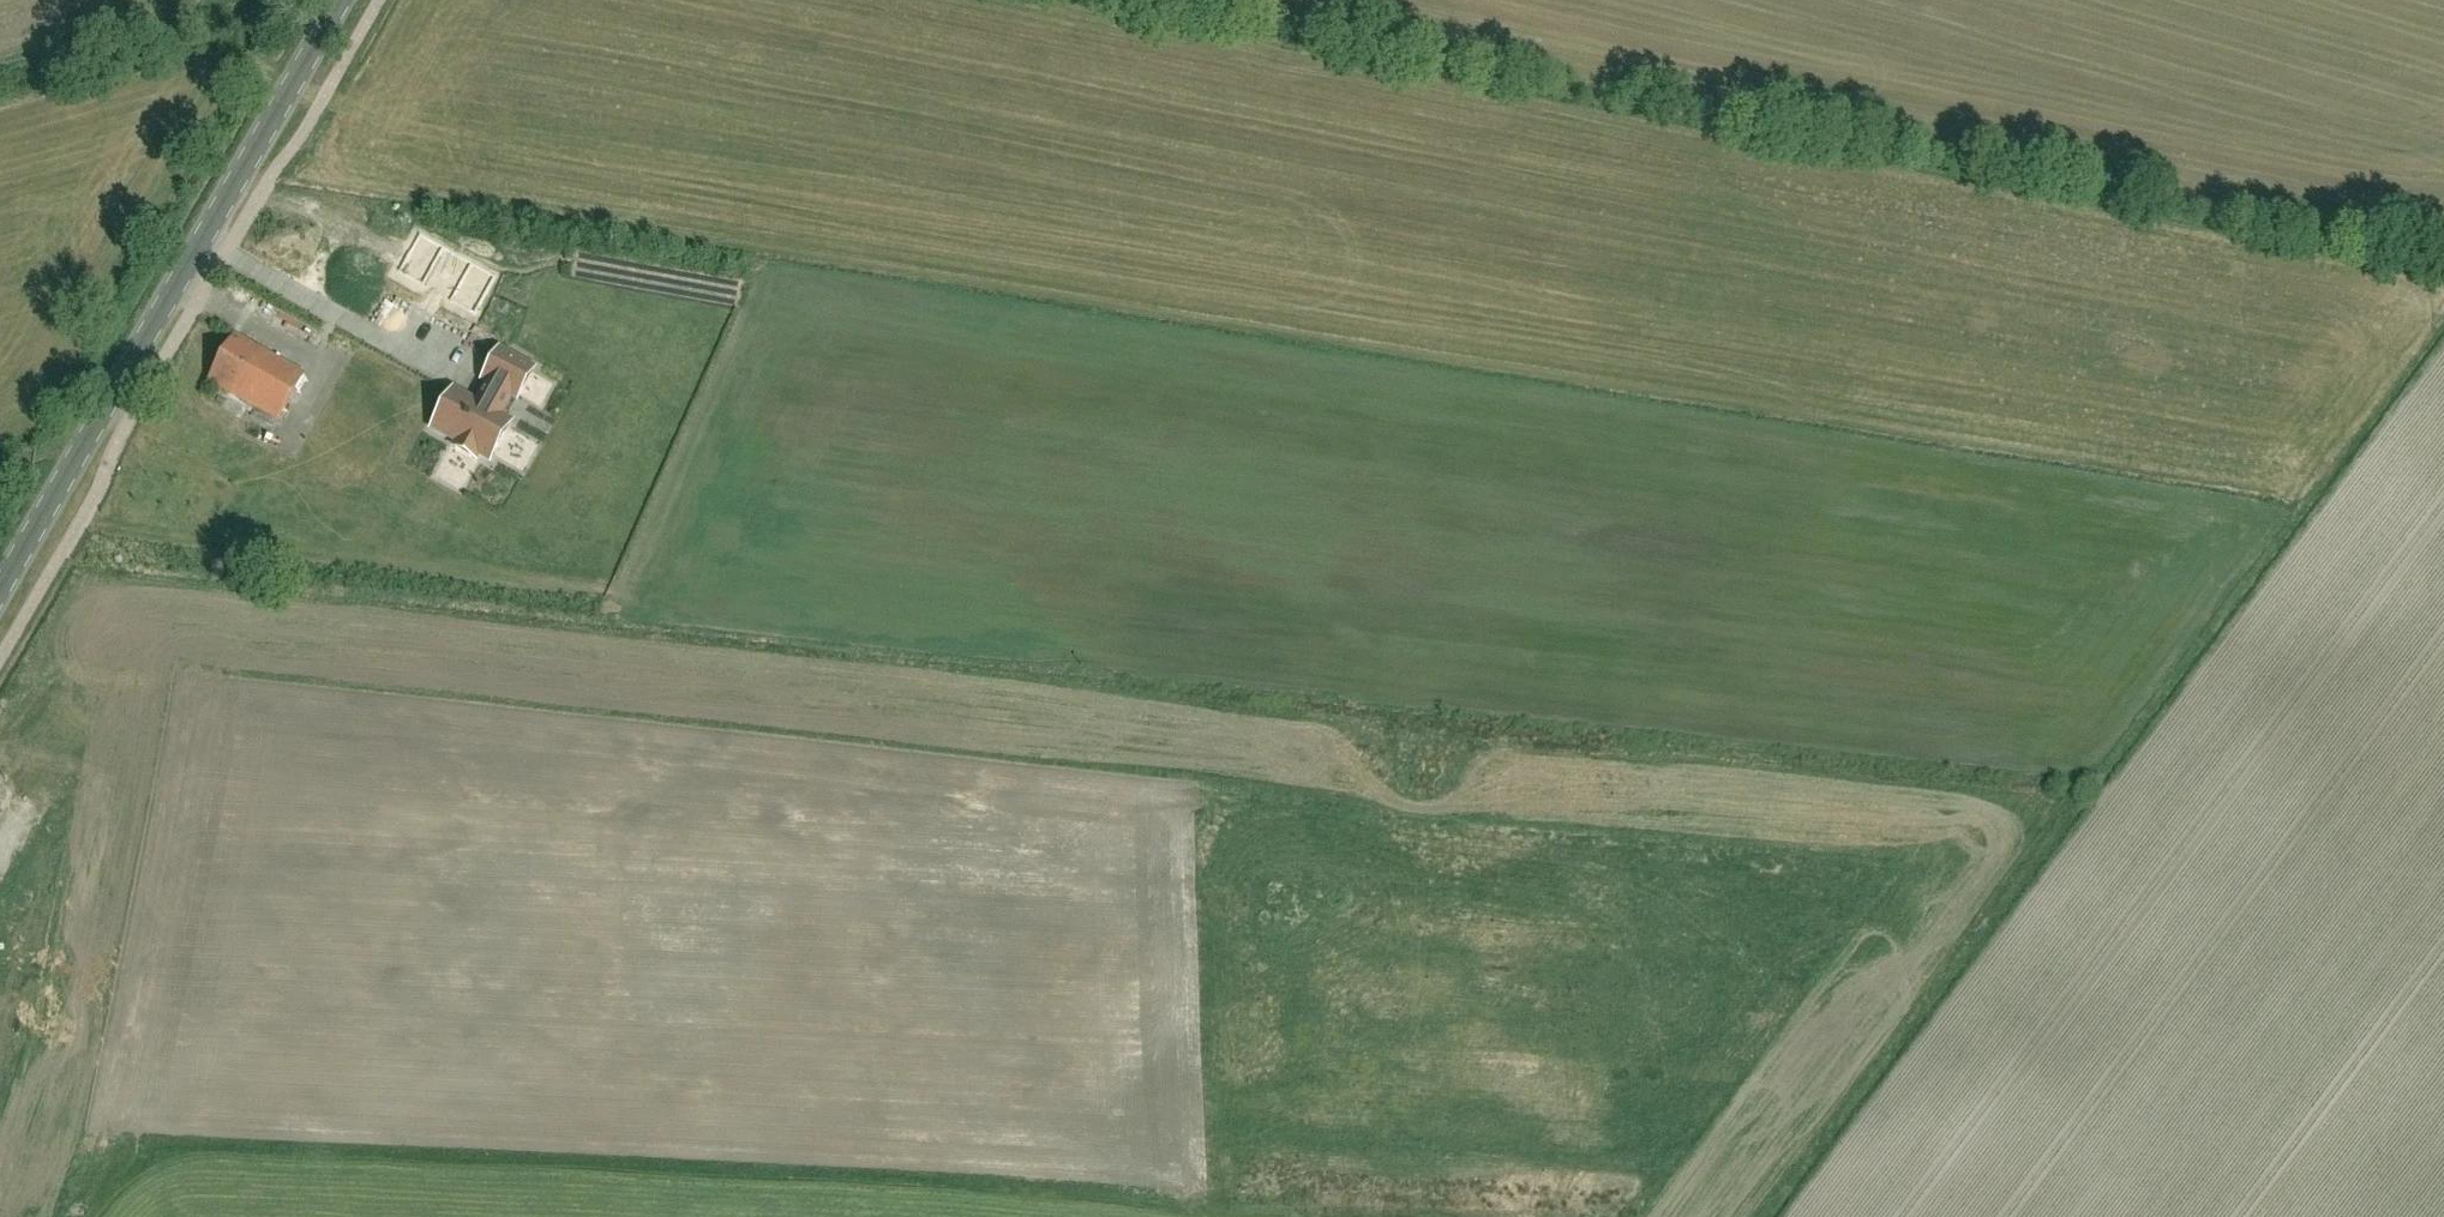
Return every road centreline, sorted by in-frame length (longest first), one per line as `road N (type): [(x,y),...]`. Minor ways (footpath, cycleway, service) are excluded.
road 1 (tertiary): [(0,583),(338,0)]

